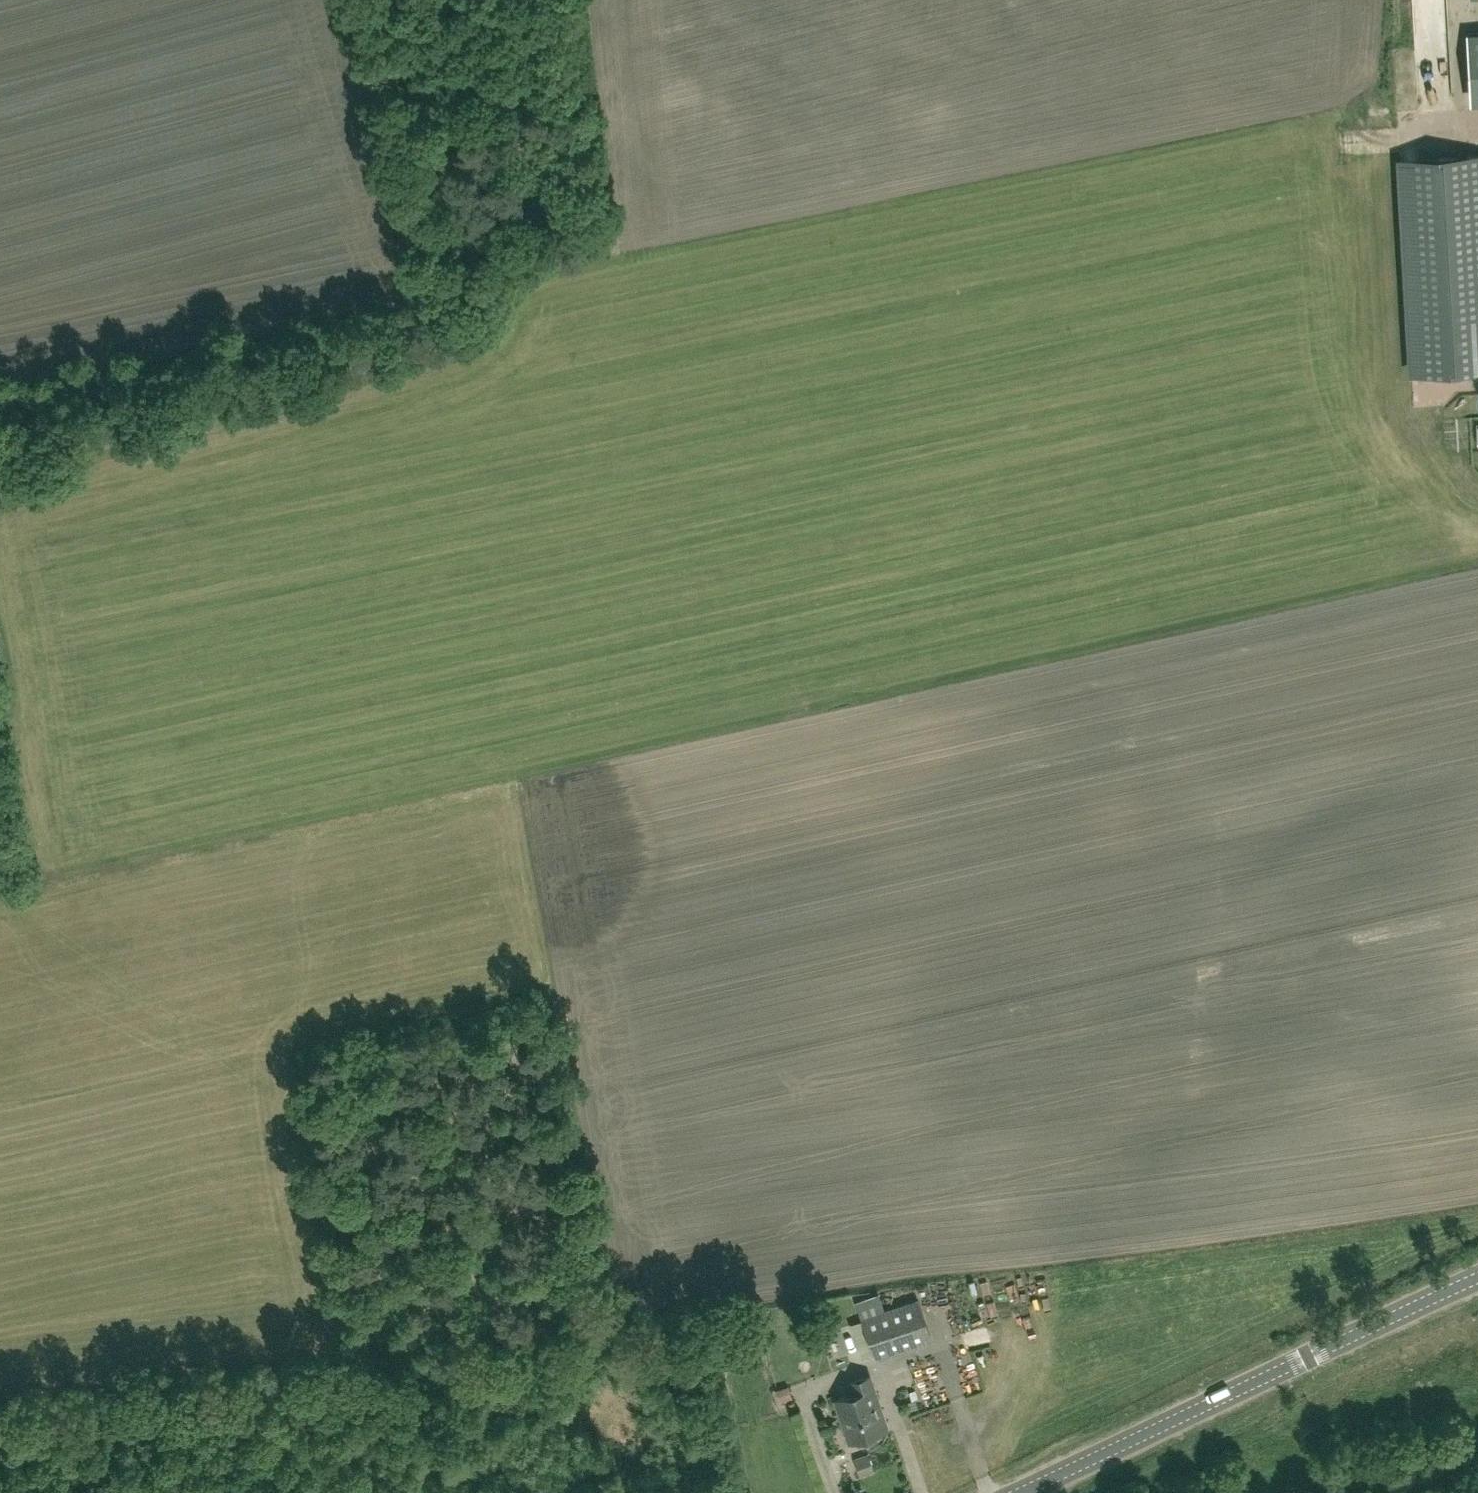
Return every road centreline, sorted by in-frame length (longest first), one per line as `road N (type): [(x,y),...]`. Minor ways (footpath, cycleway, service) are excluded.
road 1 (tertiary): [(1020,1492),(1477,1278)]

